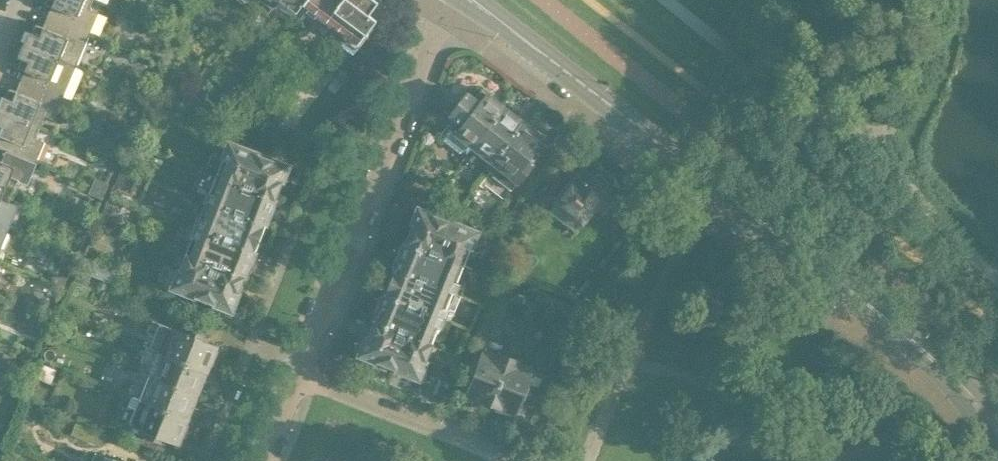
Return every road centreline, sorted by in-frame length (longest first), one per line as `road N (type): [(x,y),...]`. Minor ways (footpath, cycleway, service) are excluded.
road 1 (secondary): [(997,429),(875,308),(472,0)]
road 2 (residential): [(299,375),(450,0)]
road 3 (residential): [(522,460),(299,375)]

